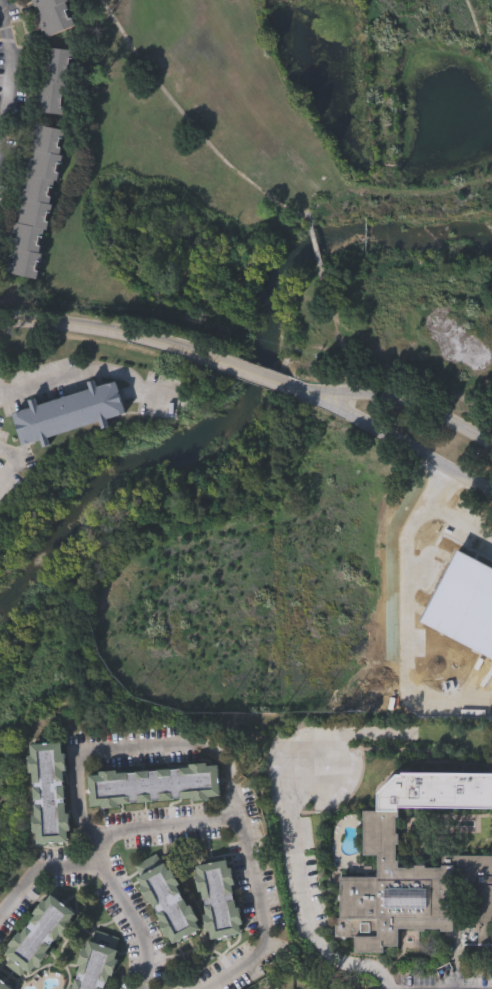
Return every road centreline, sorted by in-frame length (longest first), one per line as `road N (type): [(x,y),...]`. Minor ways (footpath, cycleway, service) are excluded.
road 1 (tertiary): [(0,320),(64,324),(215,361)]
road 2 (tertiary): [(313,395),(491,489)]
road 3 (tertiary): [(491,443),(418,406),(313,395)]

